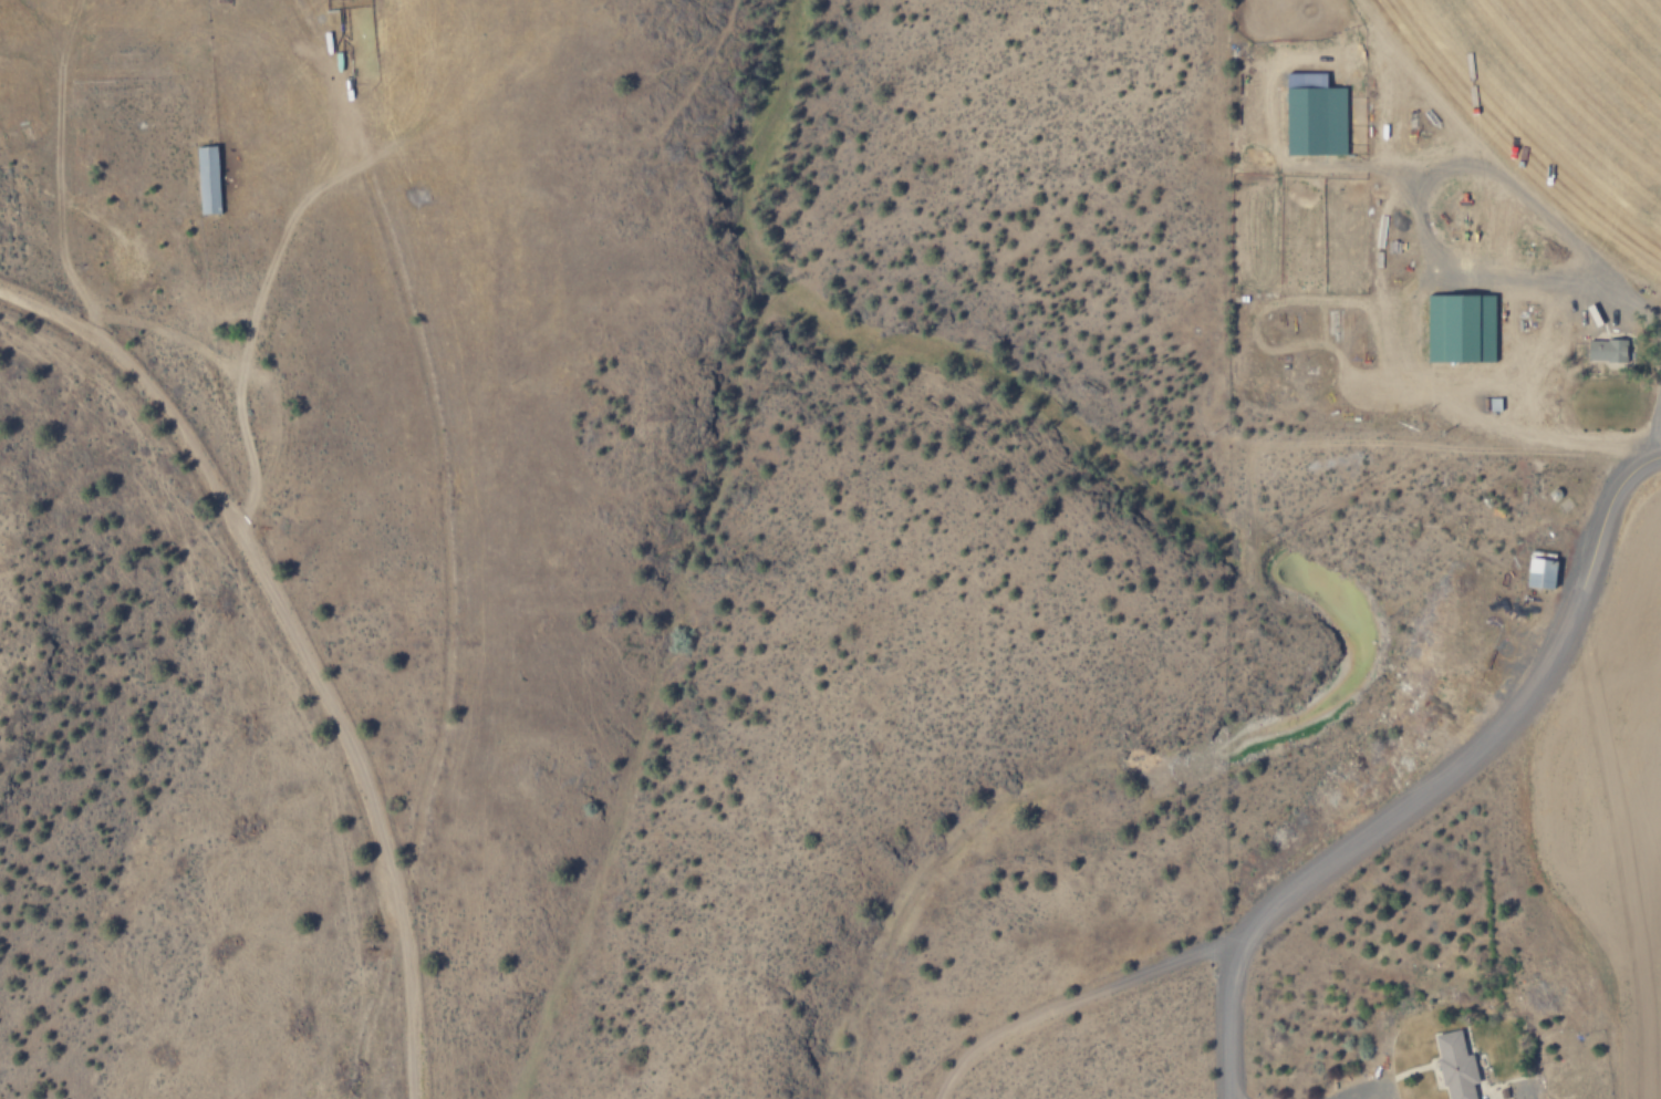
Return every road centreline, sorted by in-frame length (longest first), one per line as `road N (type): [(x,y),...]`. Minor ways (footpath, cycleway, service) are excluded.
road 1 (residential): [(418,1098),(397,883),(365,782),(319,682),(181,428),(93,334),(0,292)]
road 2 (residential): [(1633,464),(1615,490),(1555,653),(1499,730),(1265,913),(1242,945)]
road 3 (residential): [(1242,945),(1121,979),(1020,1023),(965,1058),(939,1098)]
road 4 (residential): [(1231,1098),(1231,992),(1242,945)]

